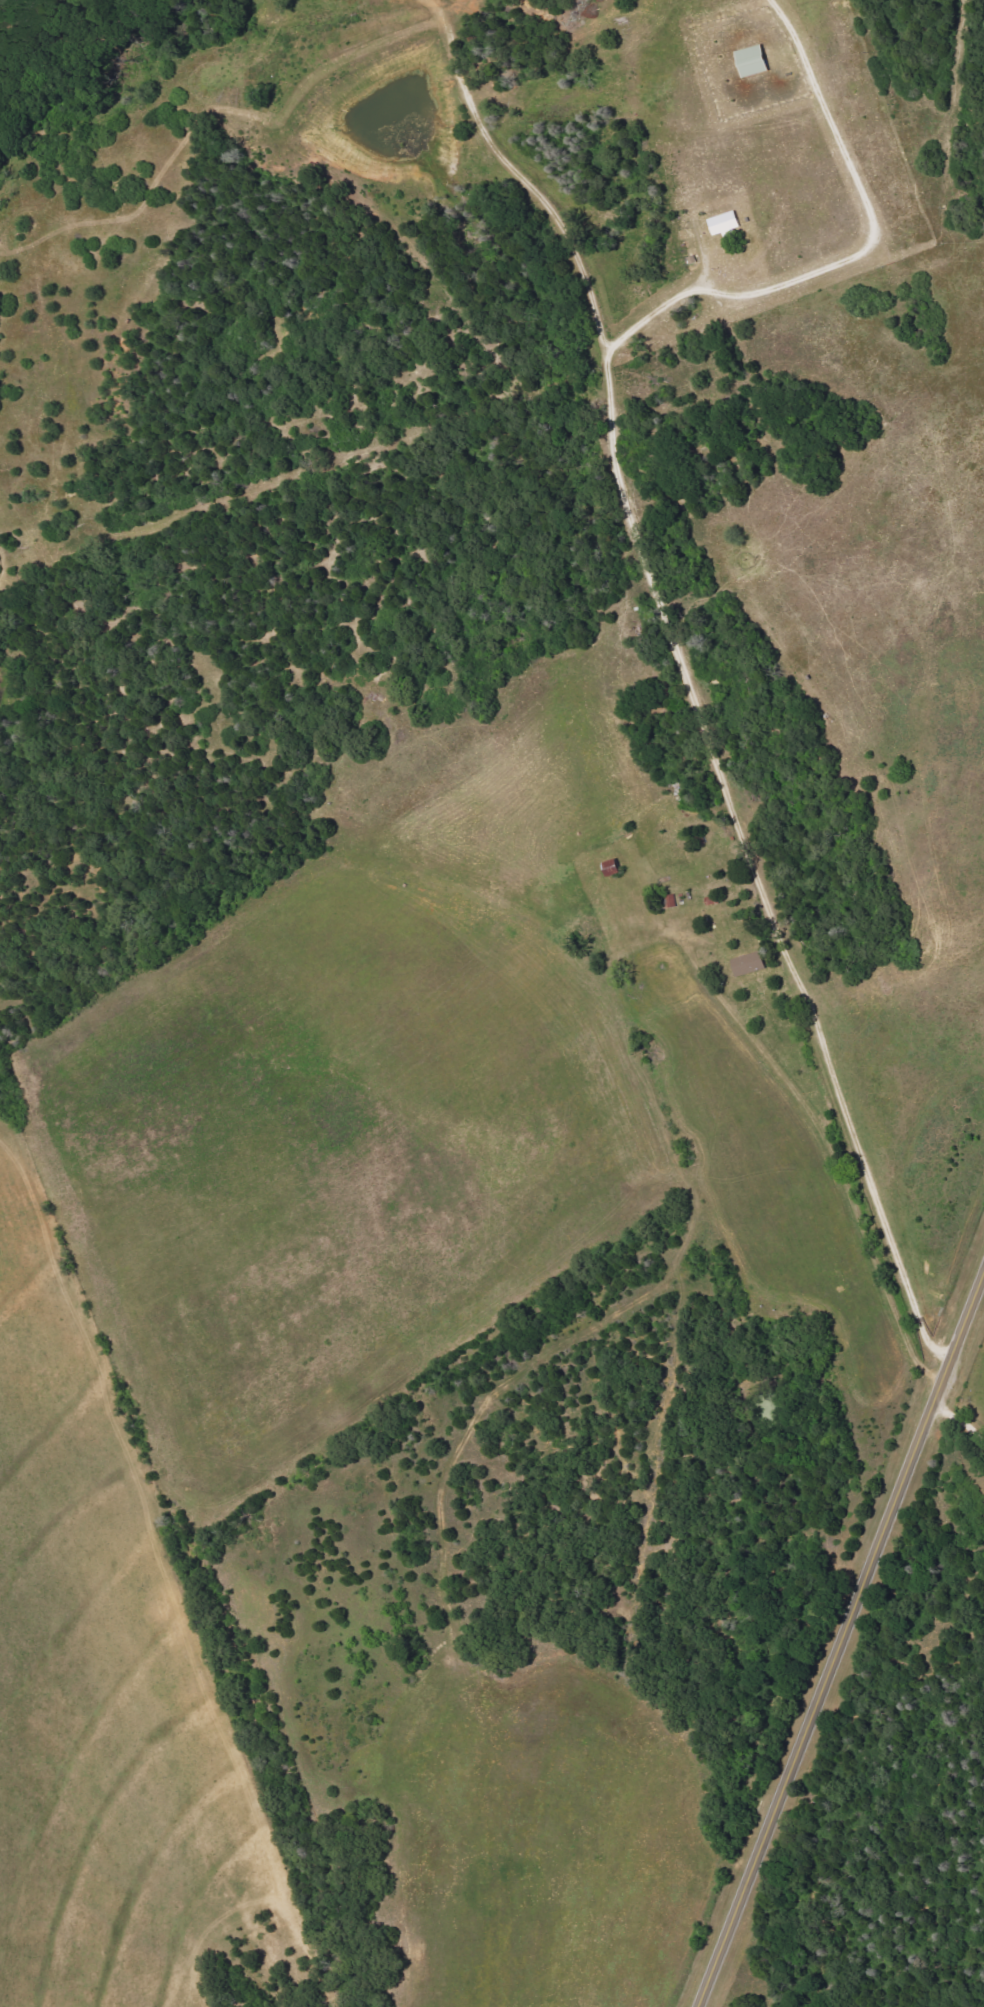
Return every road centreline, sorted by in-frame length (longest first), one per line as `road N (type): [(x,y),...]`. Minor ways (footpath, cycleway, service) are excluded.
road 1 (tertiary): [(698,2006),(983,1269)]

